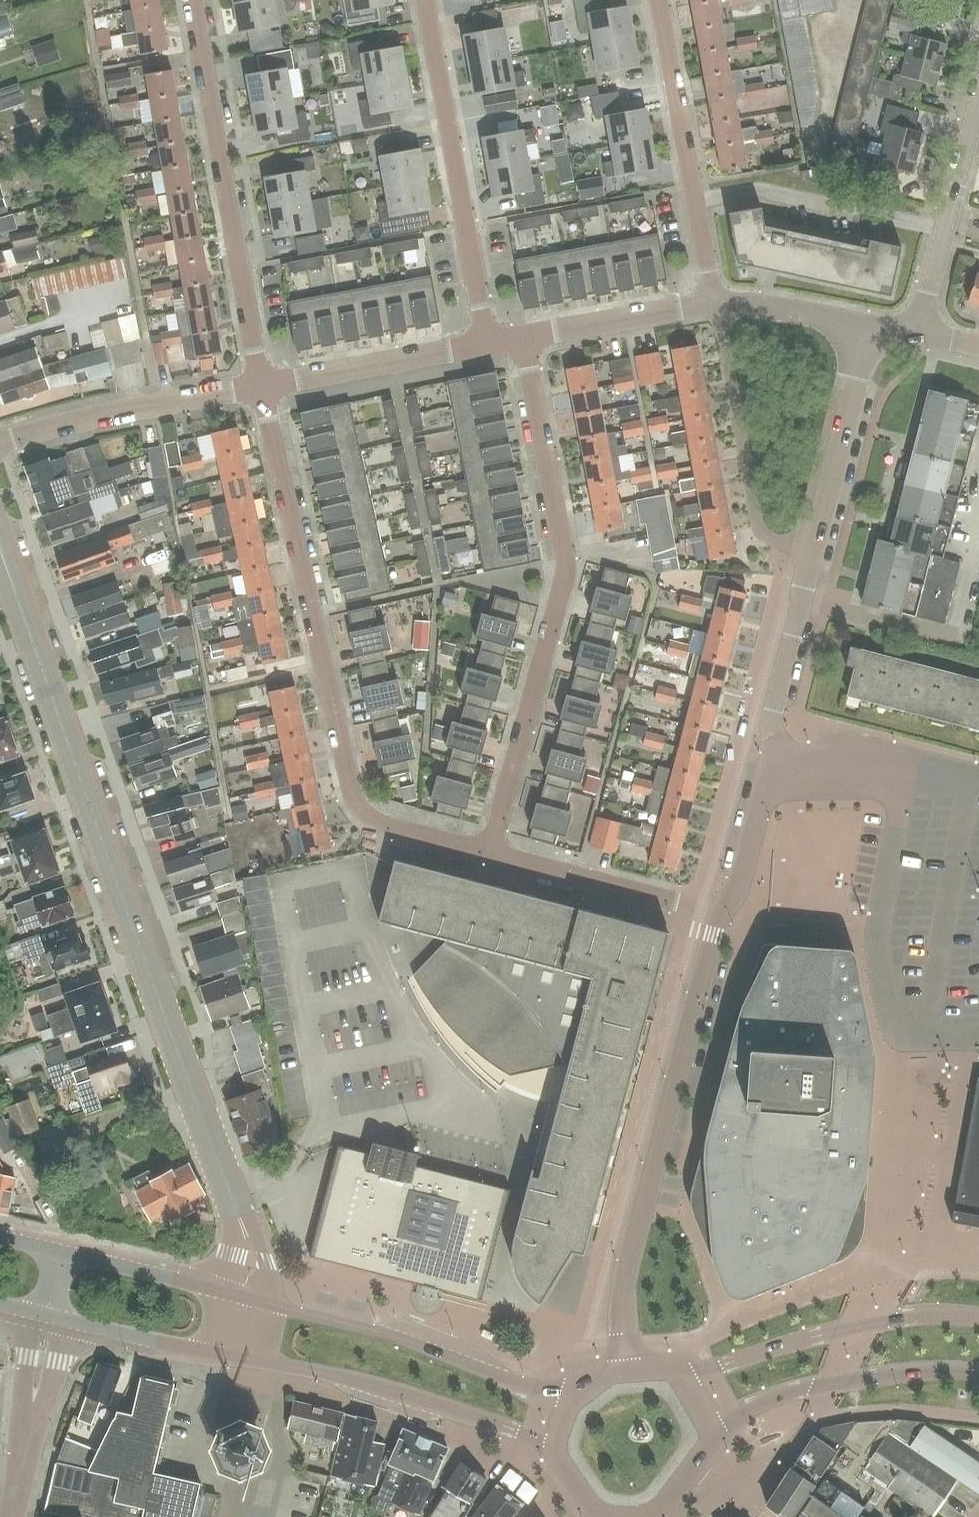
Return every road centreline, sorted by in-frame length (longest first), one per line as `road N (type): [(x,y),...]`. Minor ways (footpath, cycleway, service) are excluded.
road 1 (residential): [(243,1298),(253,1254),(0,555)]
road 2 (residential): [(486,853),(381,827),(357,810),(259,389)]
road 3 (residential): [(486,853),(563,582),(521,341)]
road 4 (residential): [(626,1370),(627,1267),(720,914)]
road 5 (residential): [(259,389),(191,0)]
road 6 (residential): [(484,347),(423,0)]
road 7 (tertiary): [(576,1398),(407,1341),(243,1298)]
road 8 (tertiary): [(232,1355),(384,1389),(557,1445)]
road 9 (residential): [(713,304),(657,0)]
road 10 (tertiary): [(978,1318),(859,1326),(684,1381)]
road 11 (unclassified): [(812,554),(764,541),(713,304)]
road 12 (tertiary): [(711,1427),(810,1387),(978,1374)]
road 13 (unclassified): [(0,444),(259,389)]
road 14 (unclassified): [(920,334),(978,91)]
road 15 (residential): [(720,914),(486,853)]
road 16 (unclassified): [(812,554),(869,326)]
road 17 (unclassified): [(259,389),(484,347)]
road 18 (unclassified): [(783,769),(770,728),(812,554)]
road 19 (residential): [(12,1516),(47,1316)]
road 20 (unclassified): [(521,341),(713,304)]
road 21 (residential): [(978,783),(783,769)]
road 22 (tertiary): [(47,1316),(232,1355)]
road 23 (tertiary): [(243,1298),(60,1253)]
road 24 (residential): [(720,914),(741,877),(761,805),(783,769)]
road 25 (unclassified): [(713,304),(869,326)]

